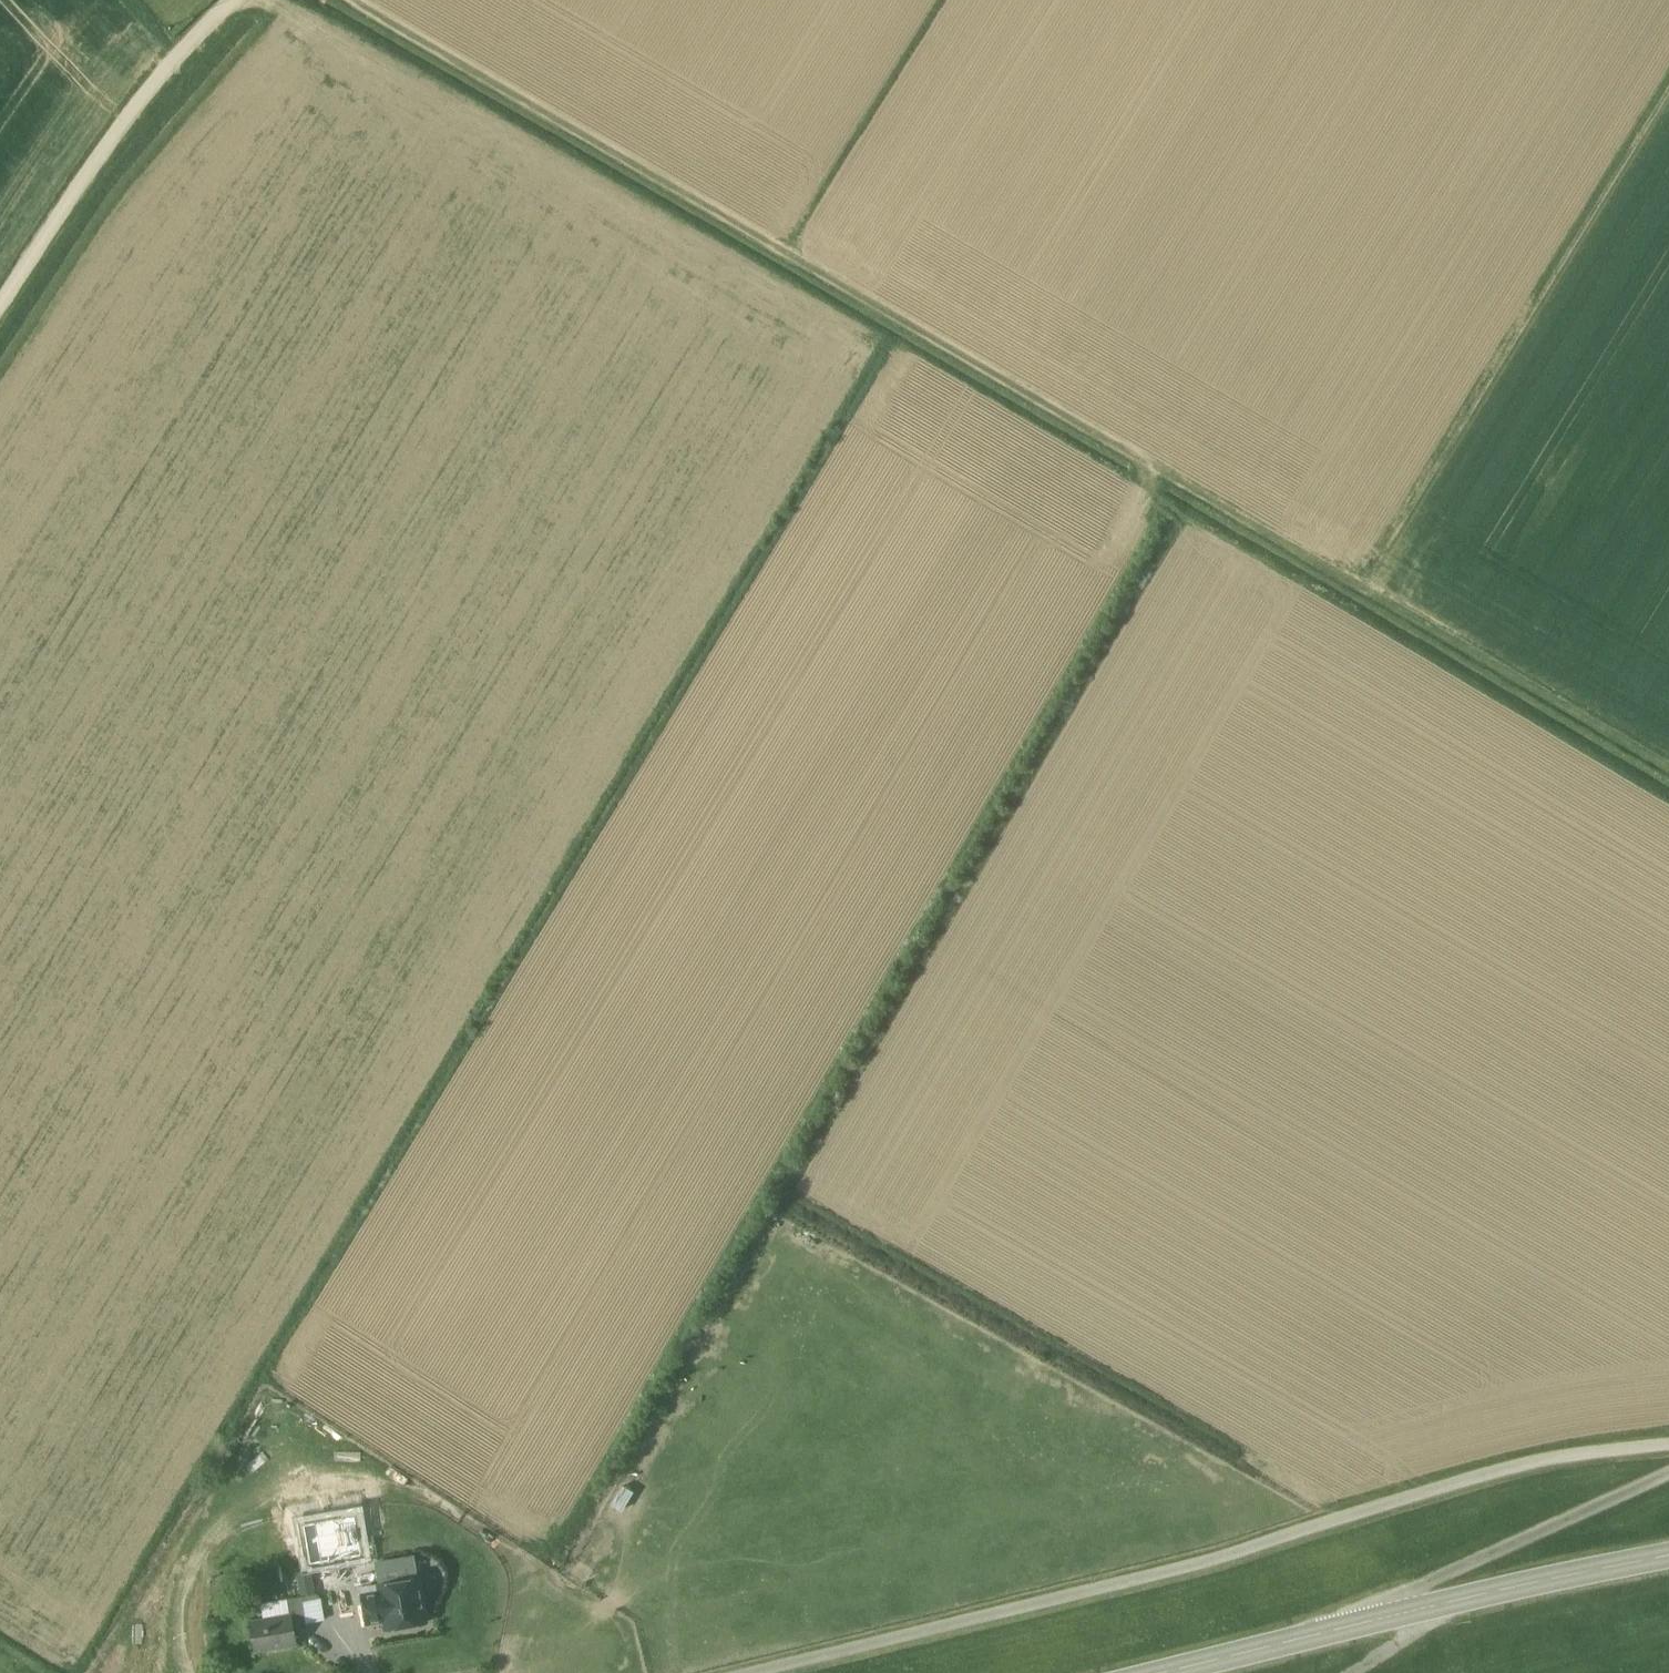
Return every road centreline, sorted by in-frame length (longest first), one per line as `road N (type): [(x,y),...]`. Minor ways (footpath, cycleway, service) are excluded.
road 1 (track): [(357,0),(1153,468)]
road 2 (tertiary): [(1152,1672),(1668,1556)]
road 3 (unclassified): [(0,313),(117,136),(239,0)]
road 4 (track): [(1668,1469),(1345,1625)]

